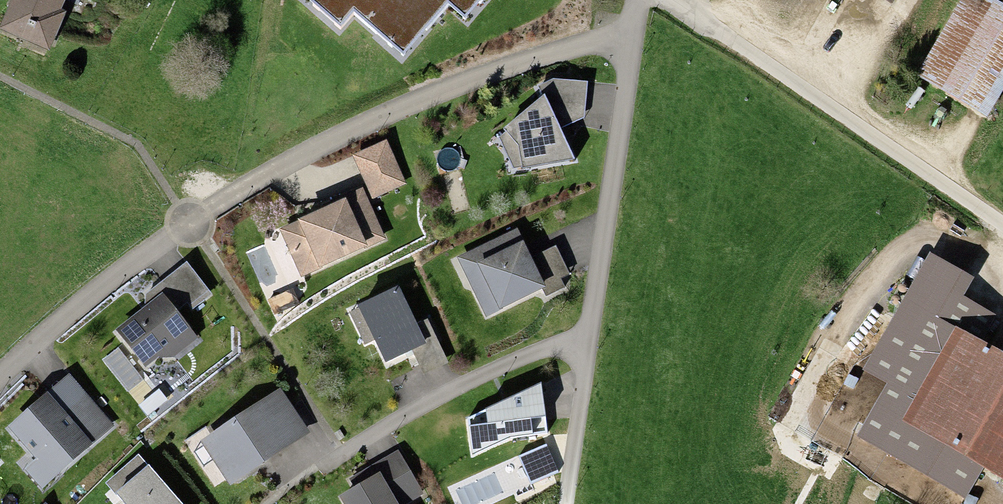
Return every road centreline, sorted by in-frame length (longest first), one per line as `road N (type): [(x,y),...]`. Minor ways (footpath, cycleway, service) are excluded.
road 1 (residential): [(0,380),(150,254),(271,176),(474,84),(628,42)]
road 2 (residential): [(673,0),(1002,230)]
road 3 (residential): [(628,42),(585,342)]
road 4 (residential): [(585,342),(549,348),(444,395),(318,469)]
road 5 (residential): [(585,342),(563,503)]

